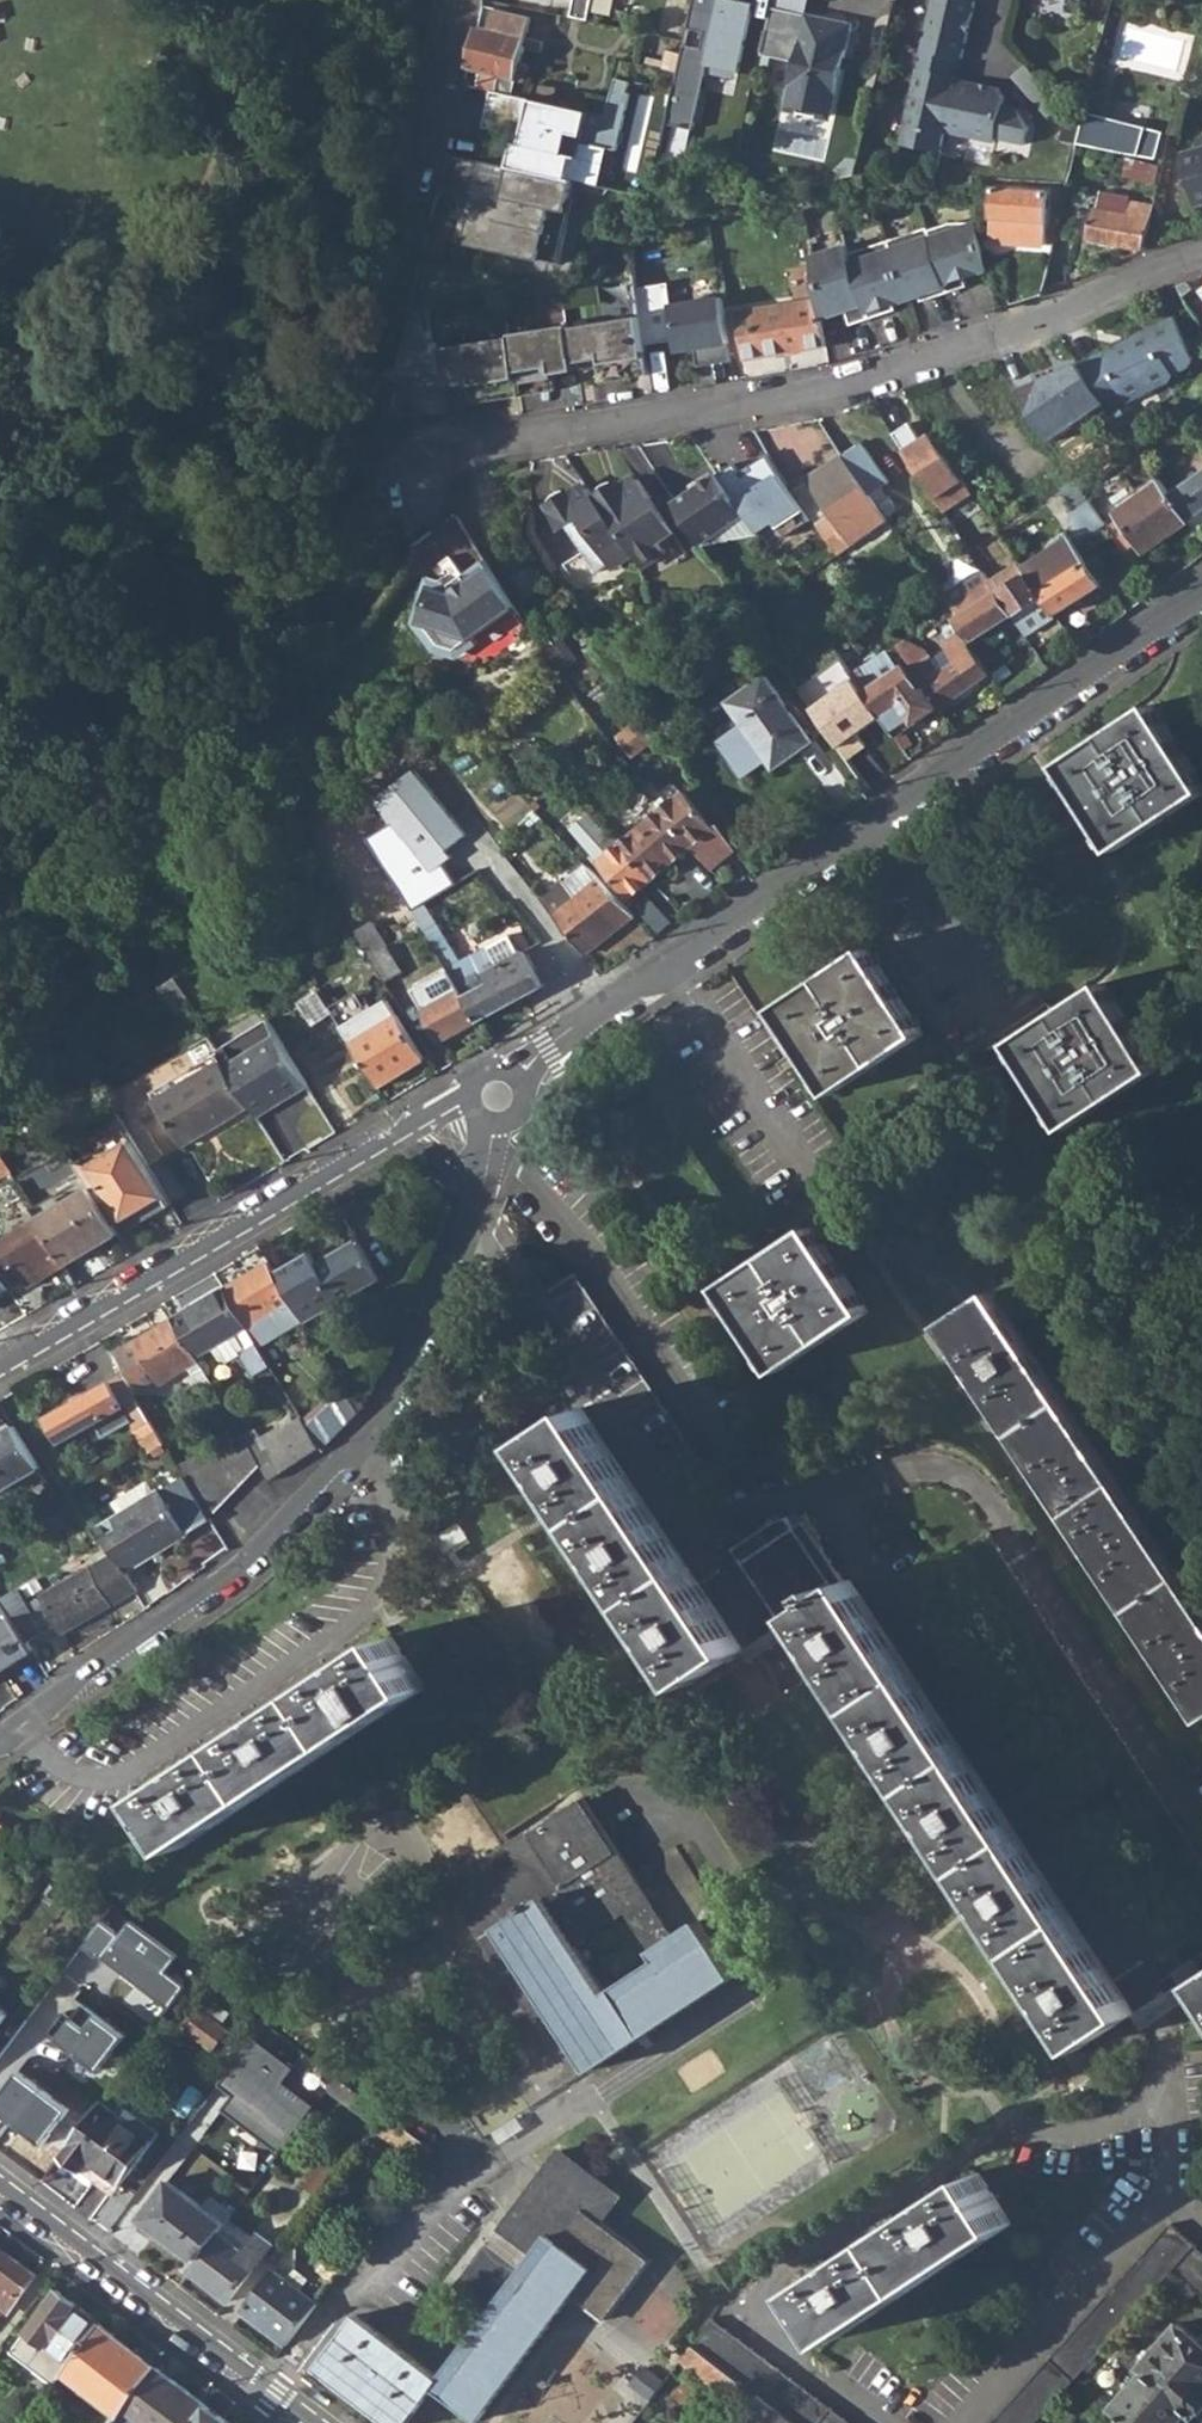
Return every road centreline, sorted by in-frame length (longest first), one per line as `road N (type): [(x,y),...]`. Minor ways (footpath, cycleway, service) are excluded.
road 1 (residential): [(480,1218),(687,1533),(922,1467),(958,1475),(992,1510),(1201,1825)]
road 2 (residential): [(1201,254),(961,349),(809,393),(367,464)]
road 3 (residential): [(0,1750),(213,1598),(397,1413),(480,1218)]
road 4 (residential): [(499,1092),(398,1138),(0,1373)]
road 5 (residential): [(882,823),(1201,599)]
road 6 (residential): [(0,2191),(308,2422)]
road 7 (residential): [(1015,1038),(882,823)]
road 8 (residential): [(677,968),(882,823)]
road 9 (residential): [(810,1173),(677,968)]
road 10 (residential): [(499,1092),(549,1046),(677,968)]
road 11 (residential): [(430,150),(462,0)]
road 12 (residential): [(480,1218),(499,1092)]

